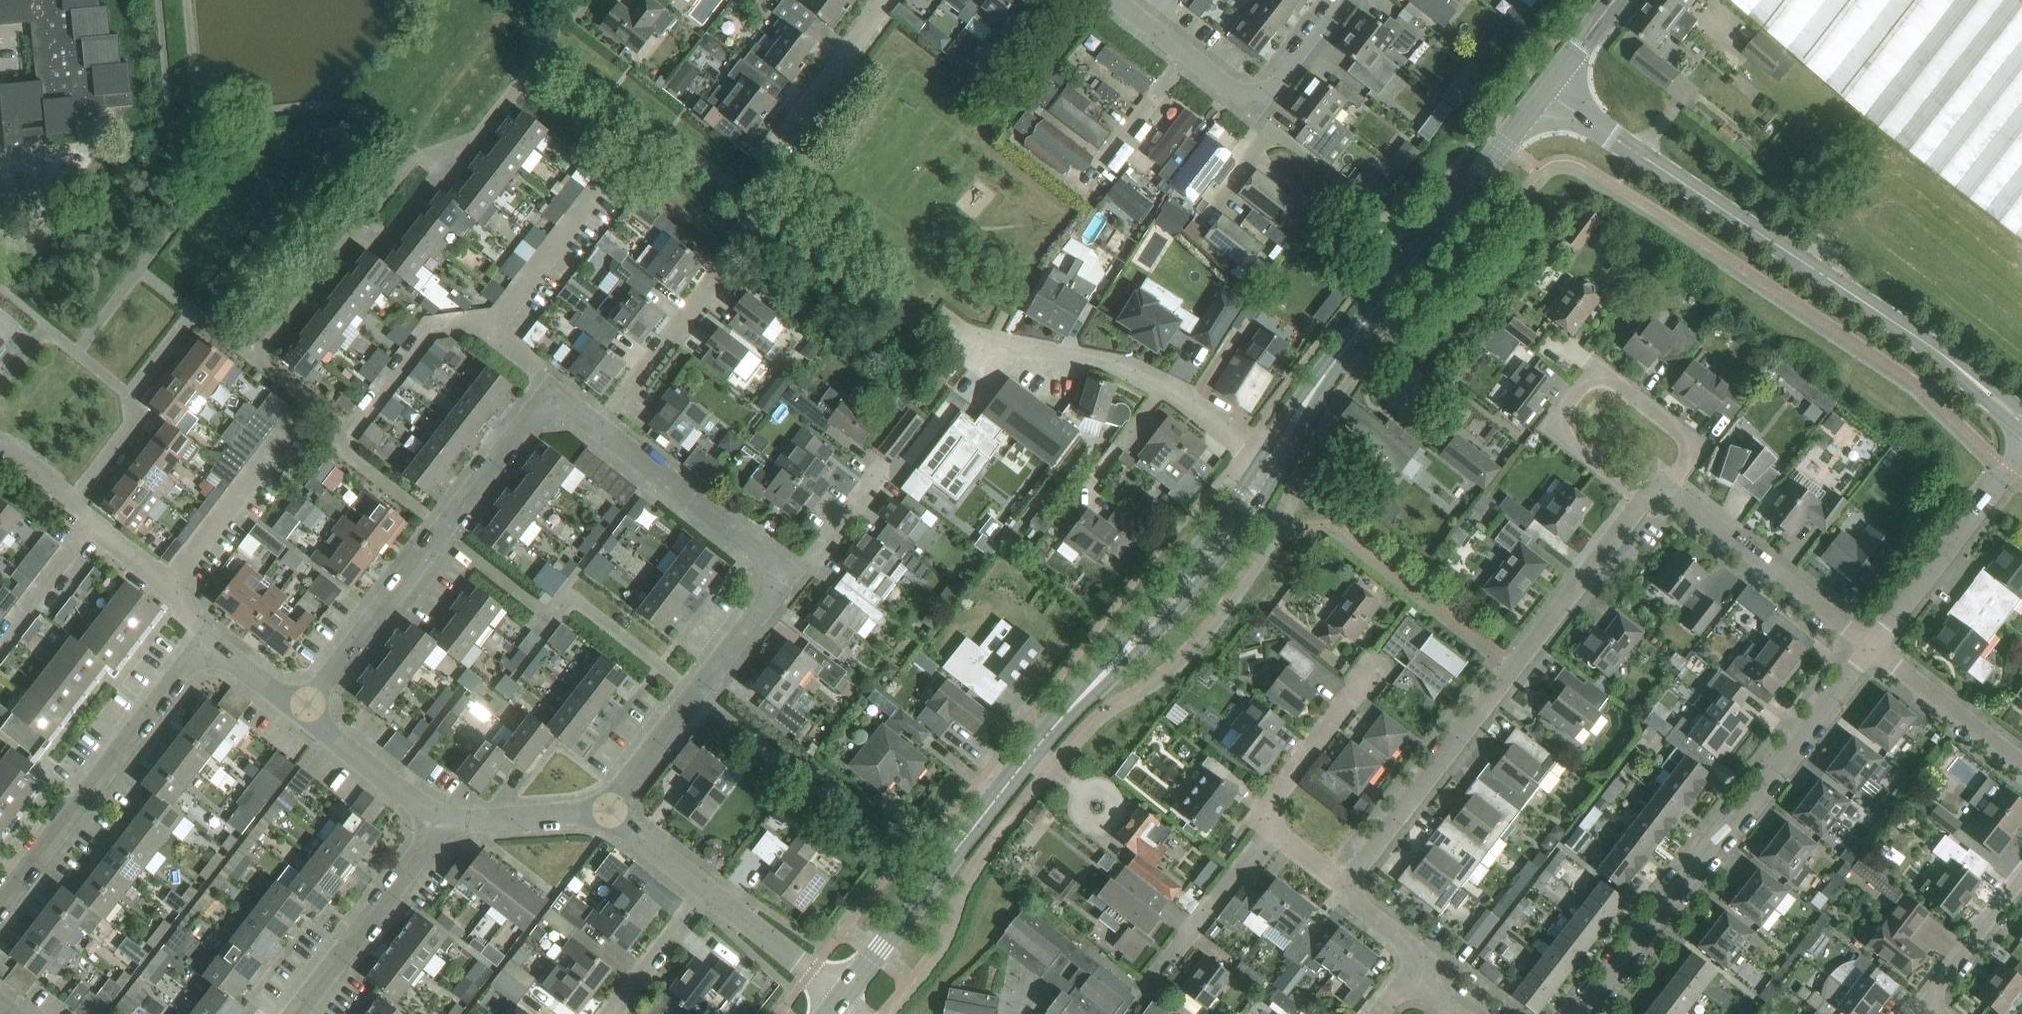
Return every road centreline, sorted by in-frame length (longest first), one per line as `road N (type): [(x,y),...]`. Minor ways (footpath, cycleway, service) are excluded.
road 1 (tertiary): [(2021,420),(1945,356),(1543,91)]
road 2 (residential): [(1345,887),(1645,499)]
road 3 (residential): [(1578,1013),(1872,647)]
road 4 (secondary): [(1027,760),(1171,618),(1280,469)]
road 5 (secondary): [(1262,457),(1027,760)]
road 6 (residential): [(1645,499),(1560,433),(1565,409),(1592,377),(1614,382),(1685,438),(1686,461),(1667,489)]
road 7 (residential): [(444,530),(347,453),(338,424),(194,312)]
road 8 (residential): [(0,907),(181,671),(208,654)]
road 9 (secondary): [(1351,342),(1543,91)]
road 10 (secondary): [(842,998),(1027,760)]
road 11 (residential): [(607,811),(782,573)]
road 12 (residential): [(1369,675),(1267,806),(1273,832),(1345,887)]
road 13 (residential): [(1667,489),(1872,647)]
road 14 (residential): [(1872,647),(2021,453)]
road 15 (residential): [(295,1013),(440,822)]
road 16 (residential): [(782,573),(600,429)]
road 17 (residential): [(444,530),(302,713)]
road 18 (residential): [(1163,388),(1123,365),(977,338),(946,321)]
road 19 (residential): [(600,429),(550,400),(444,530)]
road 20 (residential): [(208,654),(172,583),(75,501)]
road 21 (residential): [(722,272),(600,429)]
road 22 (residential): [(769,155),(887,0)]
road 23 (residential): [(1872,647),(2021,763)]
road 24 (residential): [(302,713),(440,822)]
road 25 (residential): [(707,890),(842,998)]
road 26 (residential): [(194,312),(141,271),(77,352)]
road 27 (residential): [(440,822),(607,811)]
road 28 (residential): [(1086,186),(1185,54)]
road 29 (residential): [(610,1013),(707,890)]
road 30 (residential): [(2021,877),(1927,1001)]
road 31 (residential): [(1273,130),(1393,222)]
road 32 (residential): [(782,573),(809,565),(883,468)]
road 33 (secondary): [(1351,342),(1302,392),(1262,457)]
road 34 (secondary): [(1280,469),(1351,342)]
road 35 (residential): [(1337,0),(1280,81),(1254,96)]
road 36 (residential): [(607,811),(707,890)]
road 37 (residential): [(75,501),(132,425),(130,394)]
road 38 (residential): [(1262,457),(1163,388)]
road 39 (residential): [(1091,484),(1163,388)]

